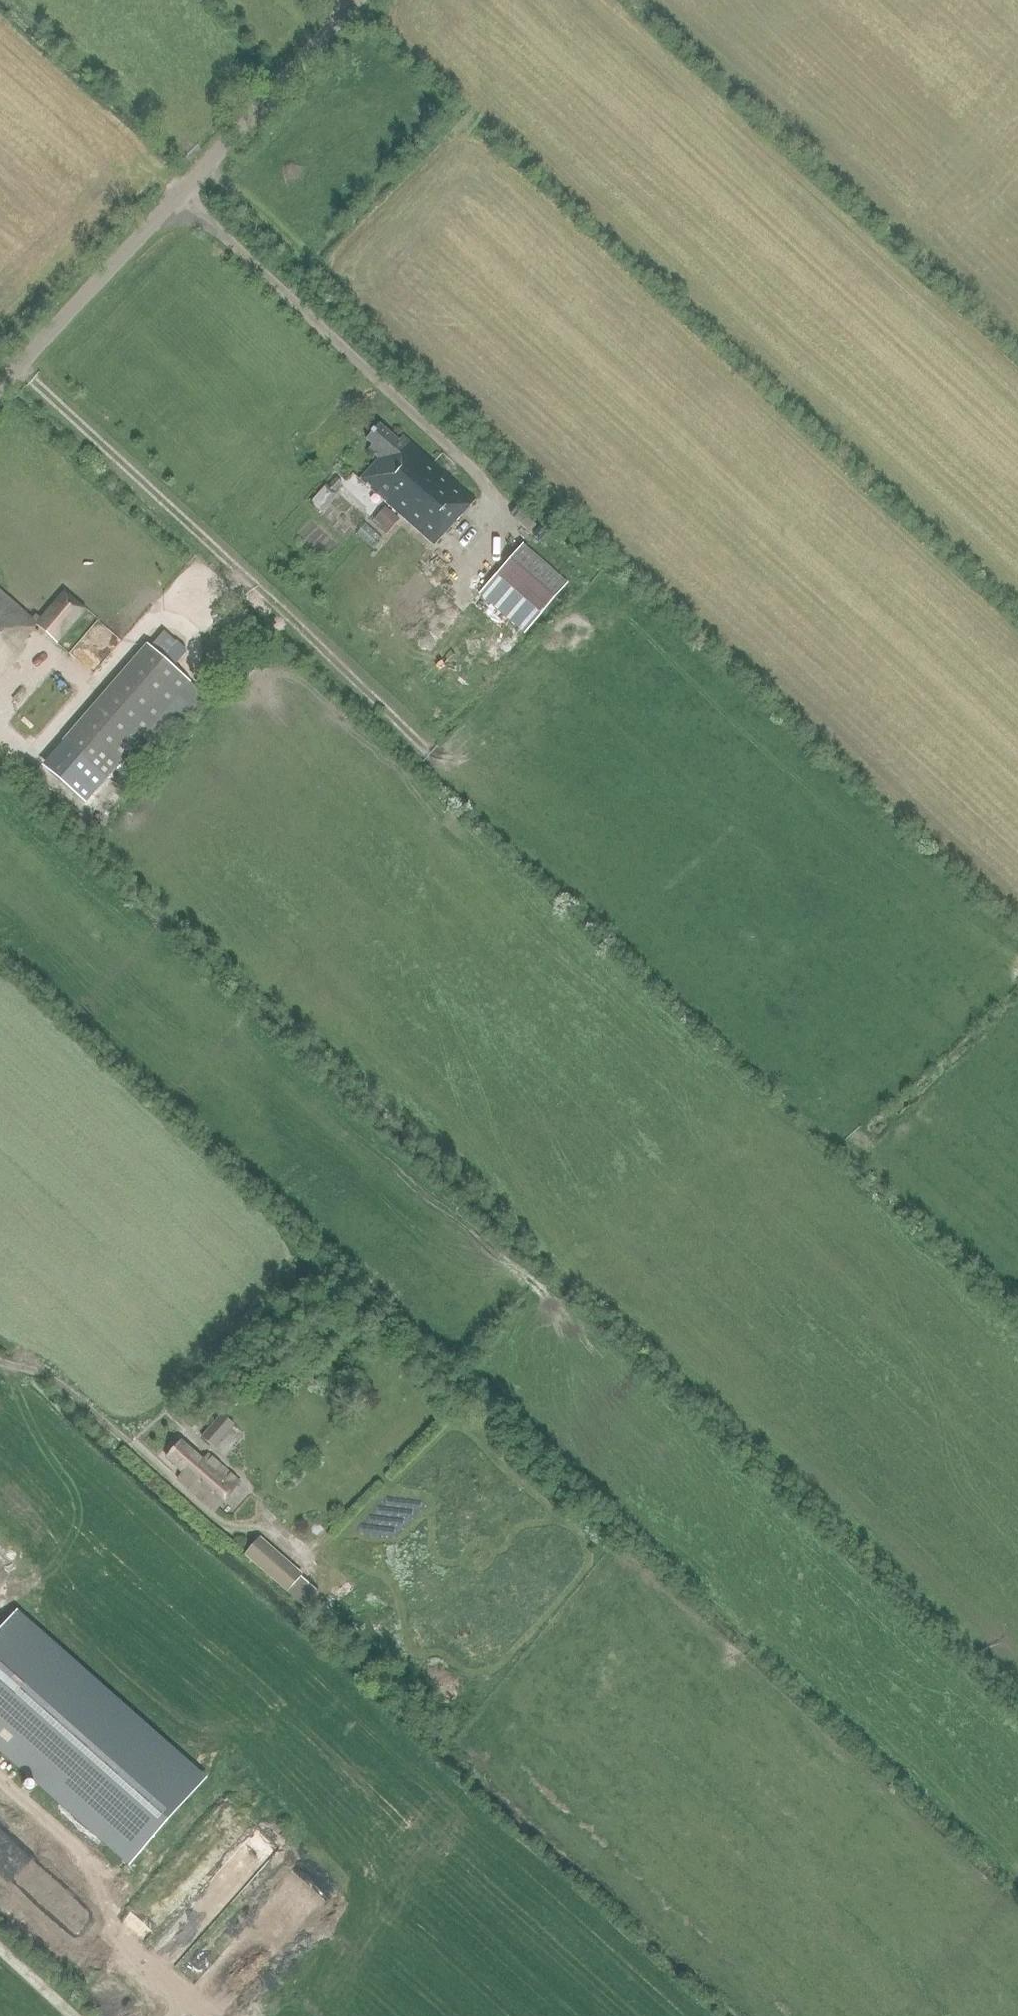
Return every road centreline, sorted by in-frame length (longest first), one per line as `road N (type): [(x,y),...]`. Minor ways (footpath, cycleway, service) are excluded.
road 1 (track): [(19,366),(429,753)]
road 2 (tertiary): [(0,387),(357,0)]
road 3 (track): [(0,1361),(51,1378),(132,1449)]

